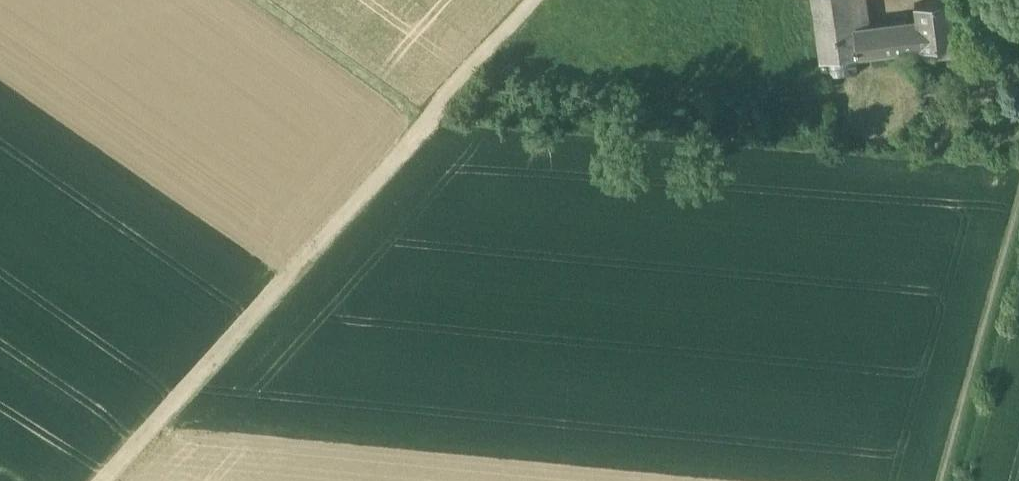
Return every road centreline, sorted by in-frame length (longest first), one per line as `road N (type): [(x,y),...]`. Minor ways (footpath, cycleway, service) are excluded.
road 1 (track): [(540,0),(89,480)]
road 2 (track): [(1018,204),(938,480)]
road 3 (track): [(246,0),(425,130)]

